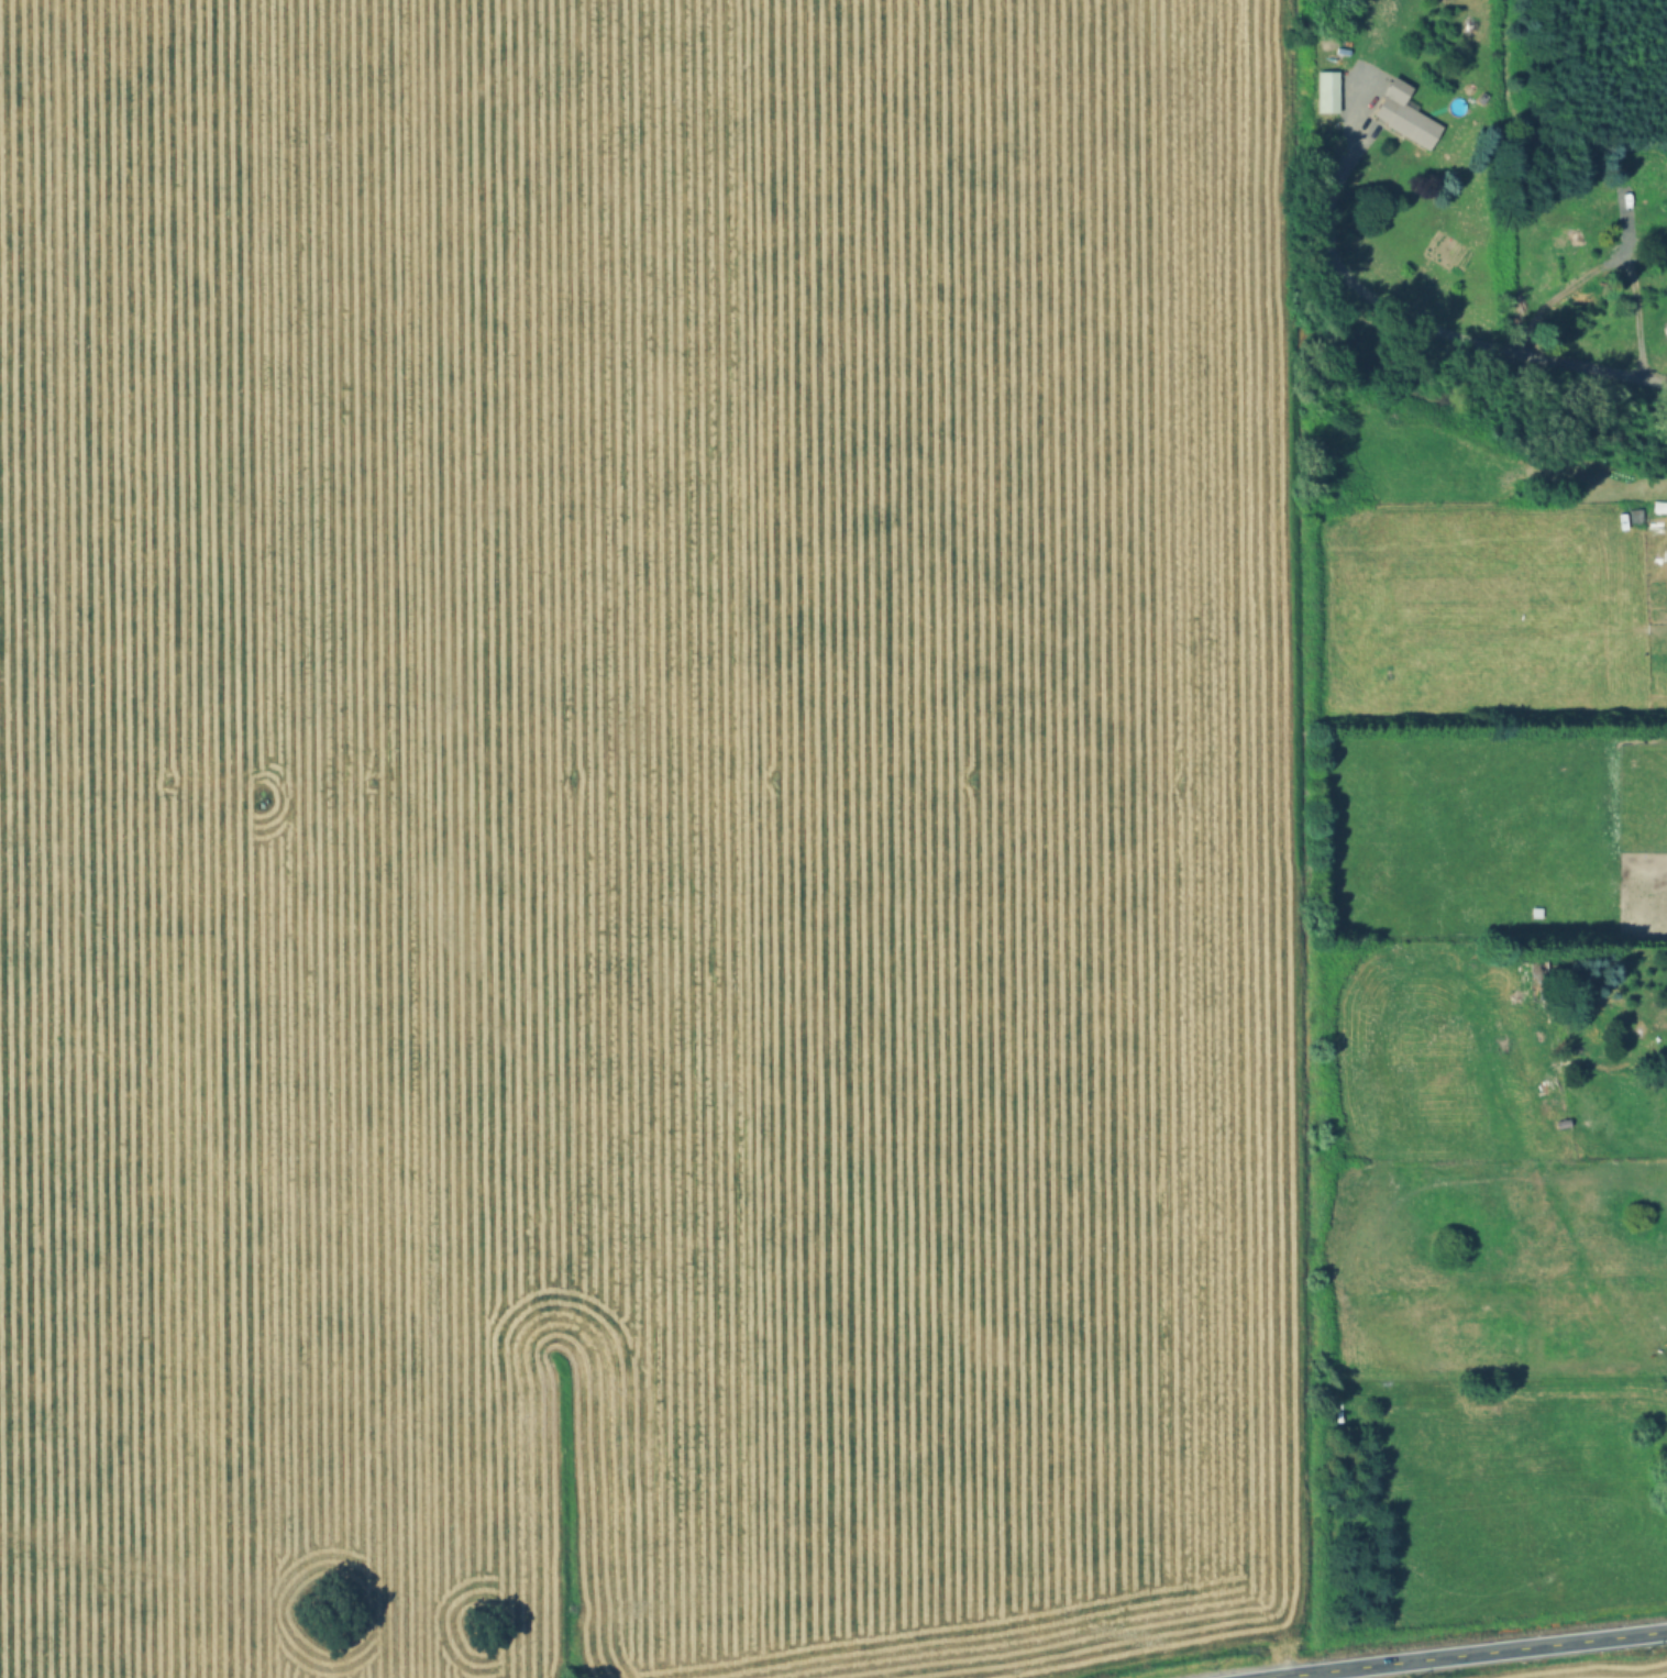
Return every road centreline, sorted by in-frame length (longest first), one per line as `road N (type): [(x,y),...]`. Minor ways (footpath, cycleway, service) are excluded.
road 1 (residential): [(1666,381),(1480,346),(1370,295),(1339,272),(1328,246),(1327,214),(1342,173)]
road 2 (tertiary): [(1666,1631),(1287,1677)]

